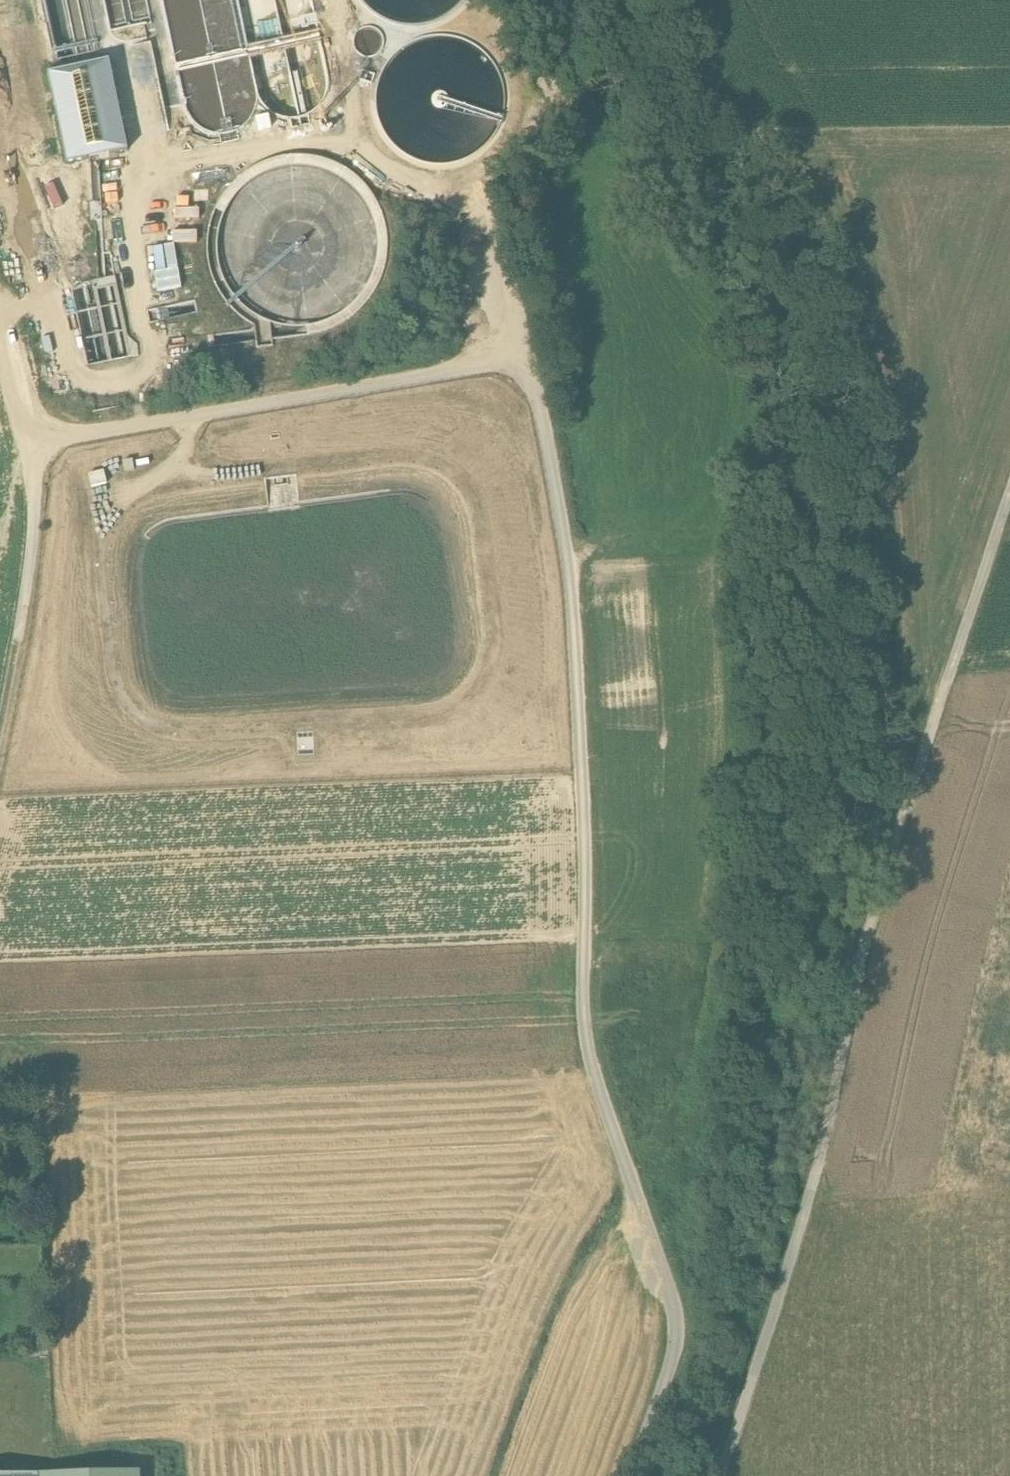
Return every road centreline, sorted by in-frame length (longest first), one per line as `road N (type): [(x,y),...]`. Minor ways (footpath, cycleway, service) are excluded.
road 1 (track): [(711,1475),(825,1112),(904,781),(1009,481)]
road 2 (track): [(32,441),(522,356)]
road 3 (track): [(32,441),(31,550),(15,645)]
road 4 (track): [(0,324),(32,441)]

